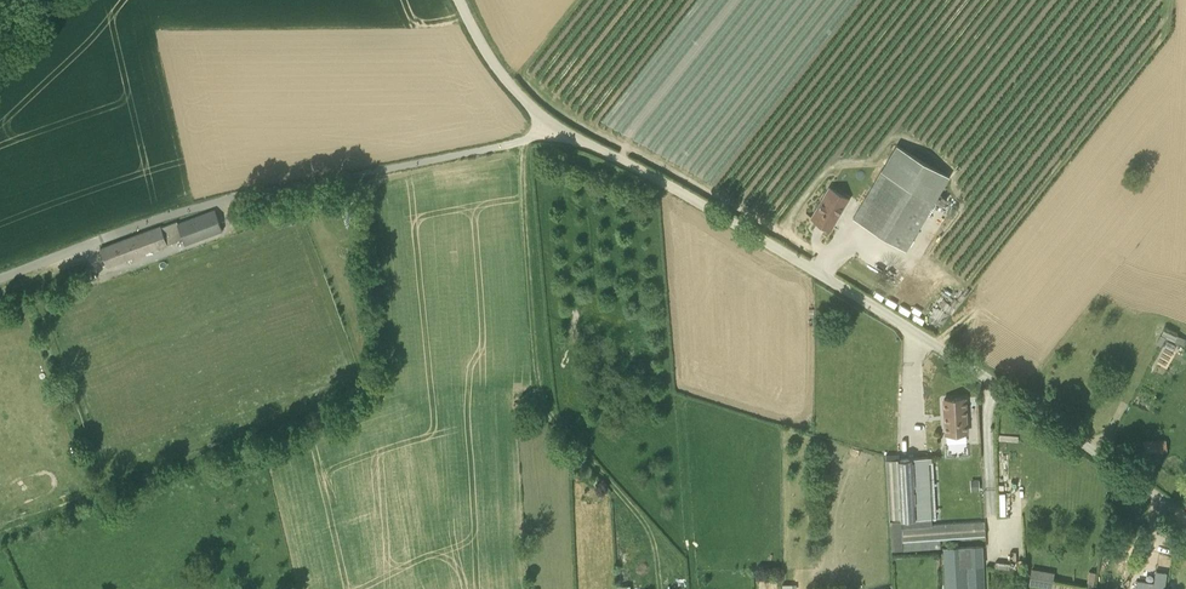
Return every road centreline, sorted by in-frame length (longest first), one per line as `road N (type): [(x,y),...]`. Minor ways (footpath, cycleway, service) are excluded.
road 1 (unclassified): [(1185,517),(903,325),(556,127)]
road 2 (unclassified): [(0,278),(189,208),(512,143),(556,127)]
road 3 (unclassified): [(556,127),(501,73),(459,0)]

